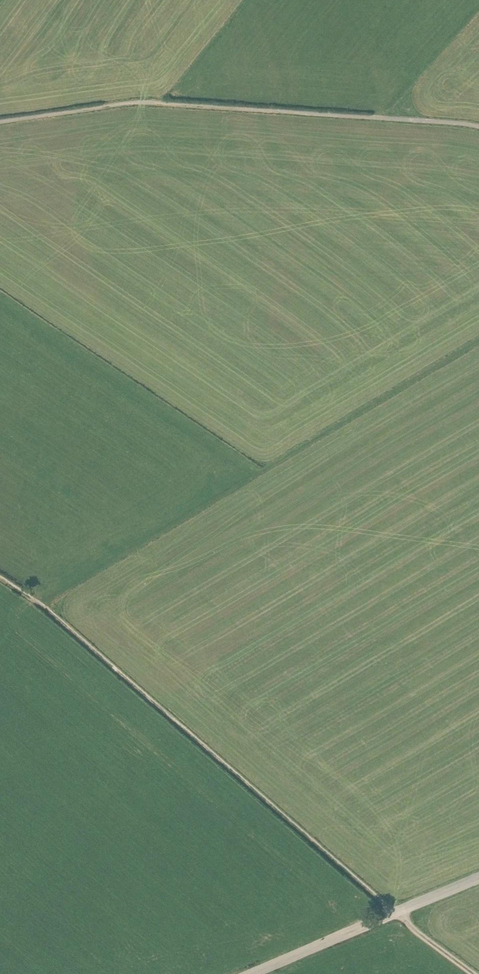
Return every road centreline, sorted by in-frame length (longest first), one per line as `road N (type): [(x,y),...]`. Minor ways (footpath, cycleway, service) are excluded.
road 1 (track): [(40,604),(473,973)]
road 2 (track): [(478,340),(40,604)]
road 3 (track): [(0,115),(146,96),(478,120)]
road 4 (unclassified): [(253,973),(478,877)]

